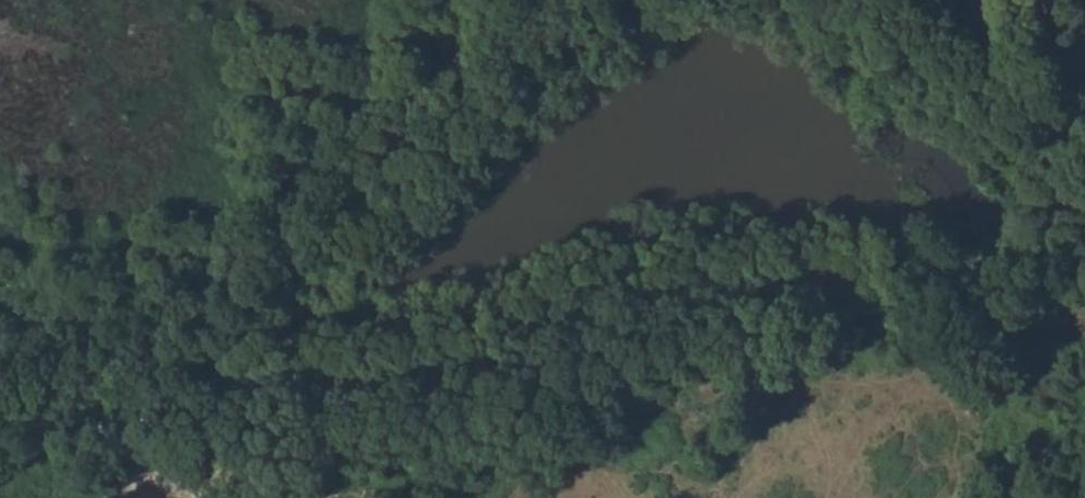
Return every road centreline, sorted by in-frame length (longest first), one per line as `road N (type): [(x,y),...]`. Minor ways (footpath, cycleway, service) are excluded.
road 1 (track): [(1084,308),(613,337),(281,418),(130,428)]
road 2 (track): [(637,0),(484,135),(316,305),(130,428)]
road 3 (track): [(1052,0),(1060,219),(1084,276)]
road 4 (track): [(1001,497),(1084,380)]

